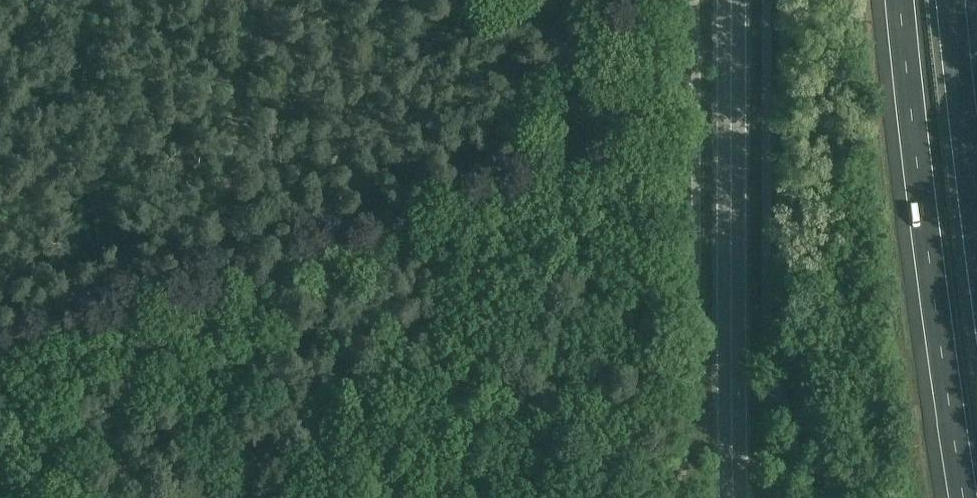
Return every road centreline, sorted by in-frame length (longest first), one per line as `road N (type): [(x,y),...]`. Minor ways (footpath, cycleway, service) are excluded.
road 1 (motorway): [(901,0),(963,497)]
road 2 (primary): [(736,497),(731,0)]
road 3 (motorway): [(976,233),(951,0)]

